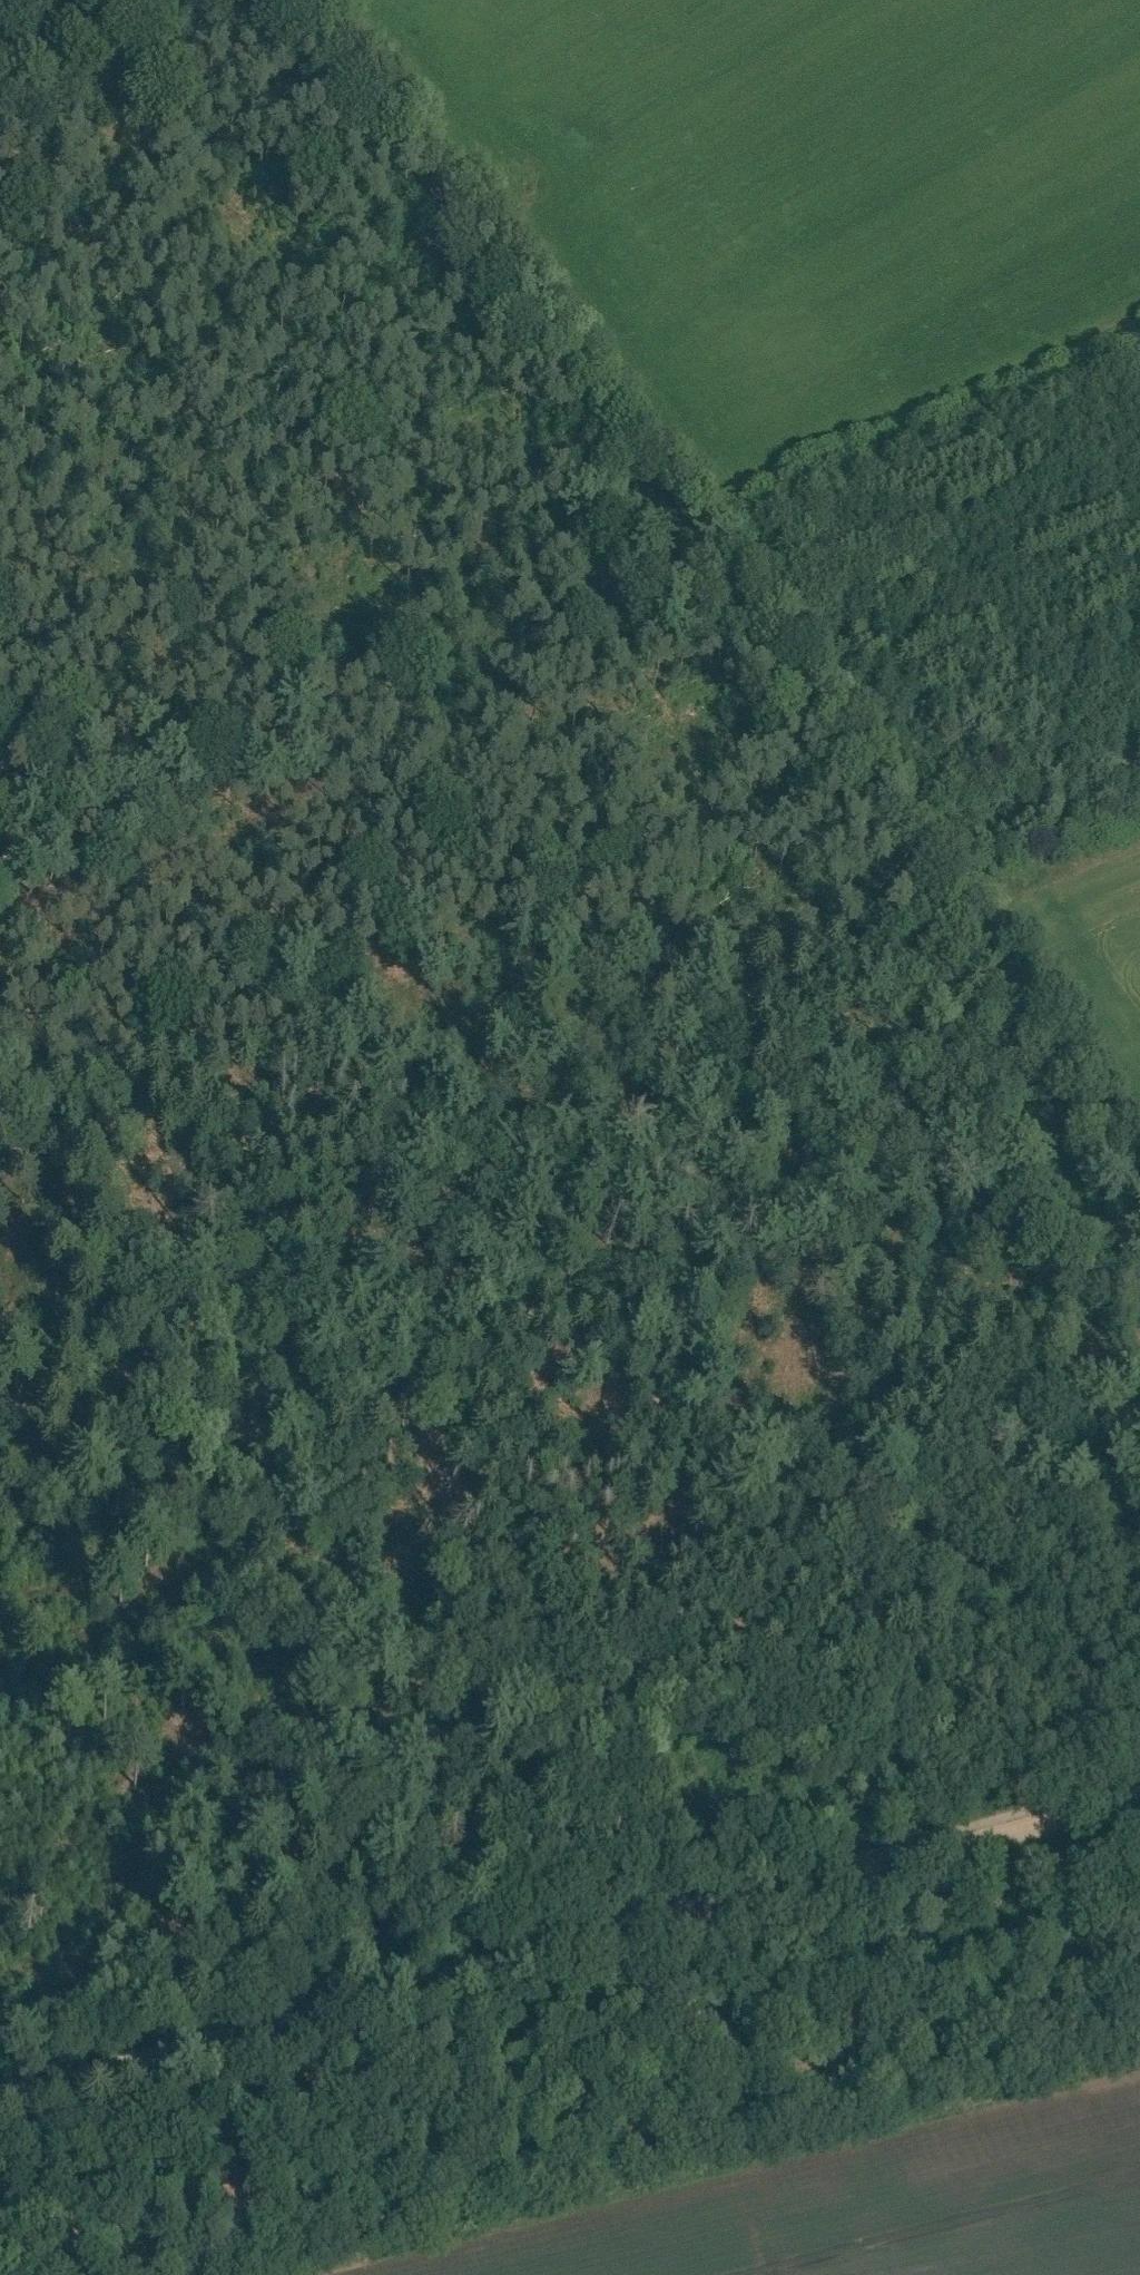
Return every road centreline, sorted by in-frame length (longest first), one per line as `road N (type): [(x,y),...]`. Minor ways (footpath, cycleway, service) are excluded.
road 1 (track): [(1139,1122),(340,0)]
road 2 (track): [(0,2106),(1139,1793)]
road 3 (track): [(0,68),(166,0)]

